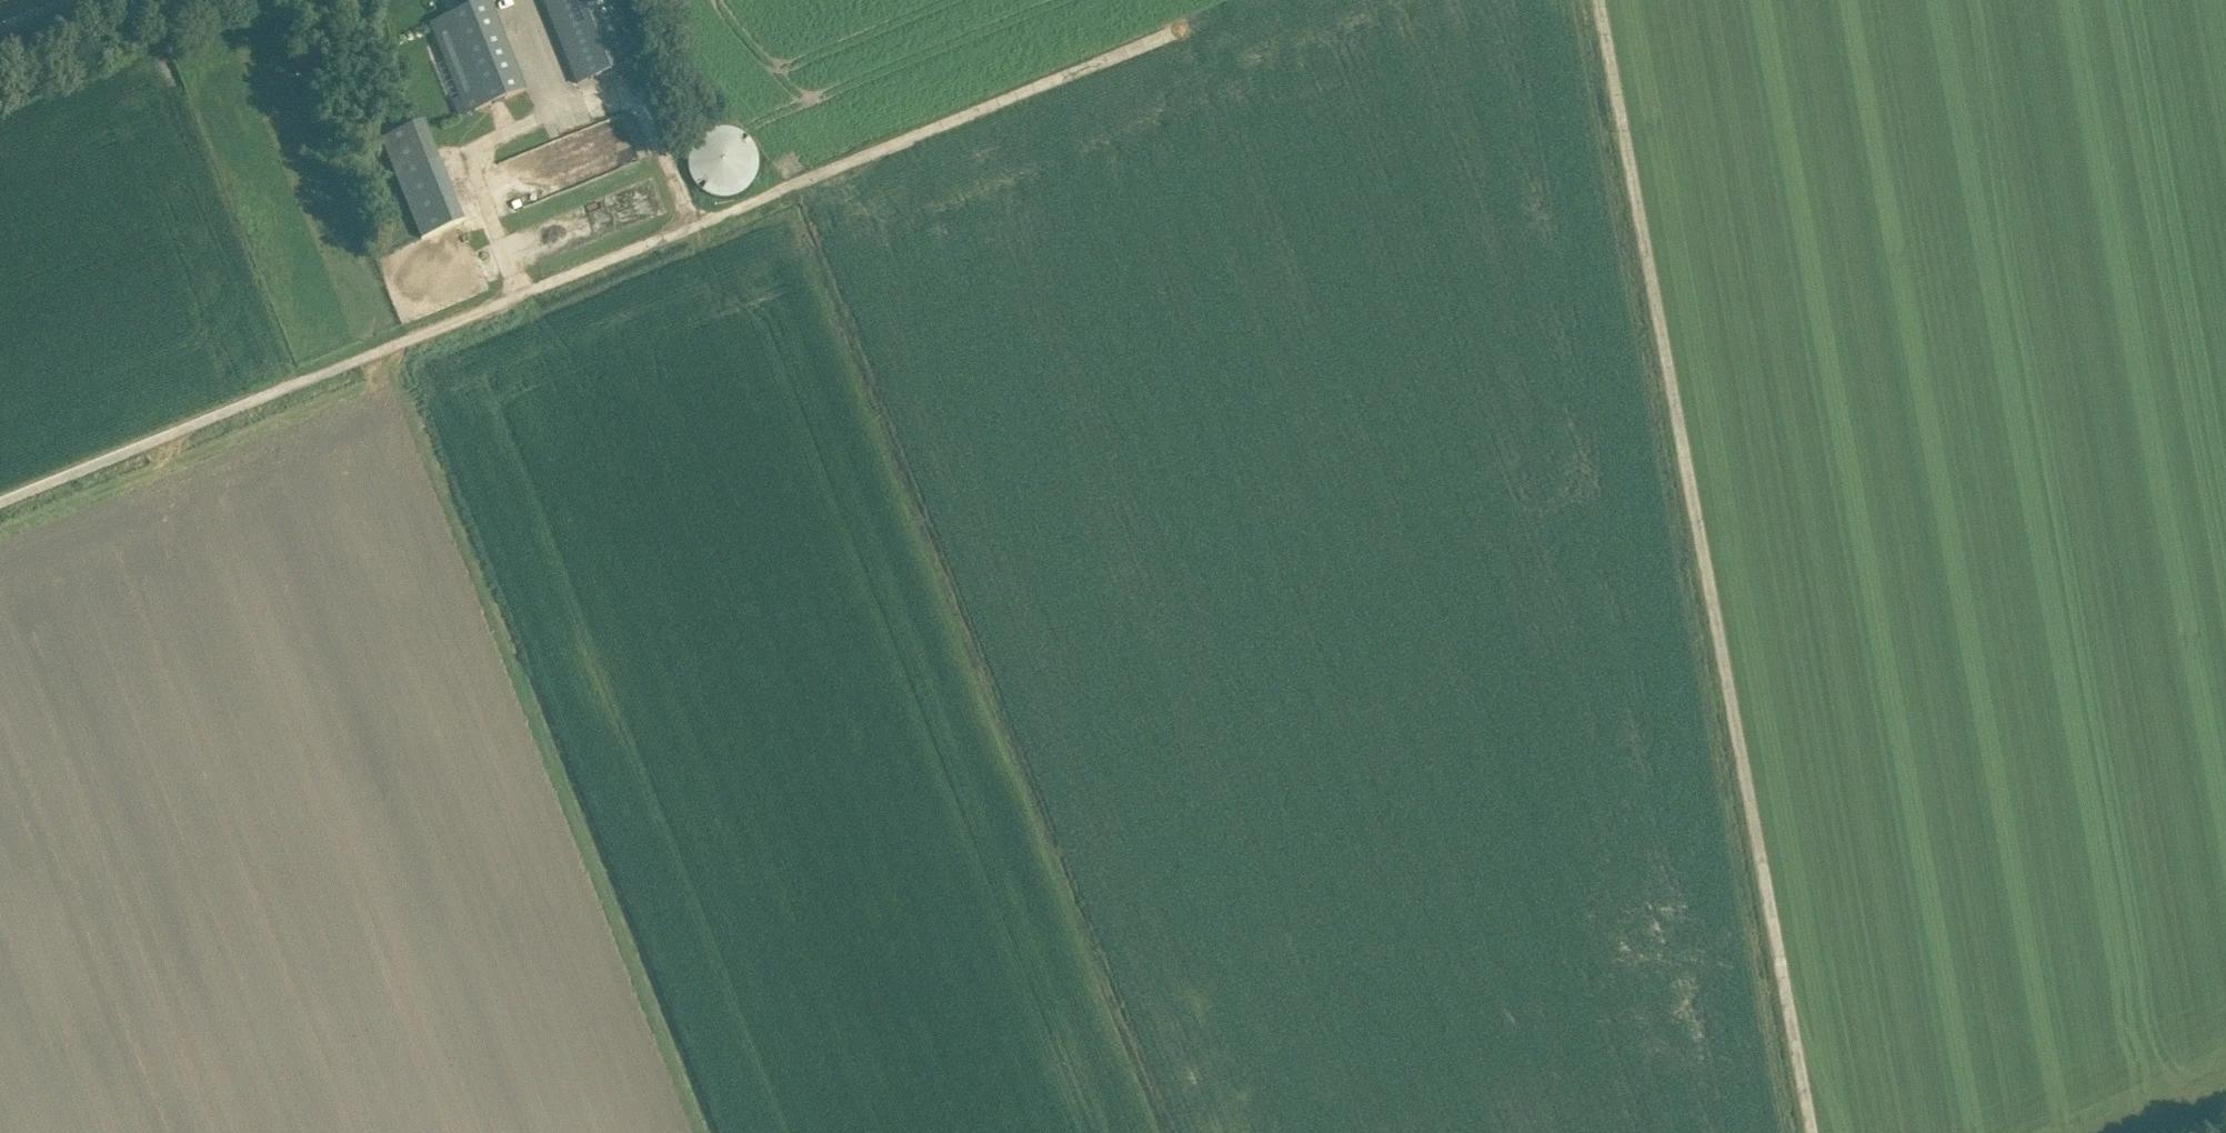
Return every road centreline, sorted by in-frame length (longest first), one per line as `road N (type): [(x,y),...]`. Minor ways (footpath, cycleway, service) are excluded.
road 1 (track): [(1194,29),(0,508)]
road 2 (track): [(1601,0),(1809,1132)]

